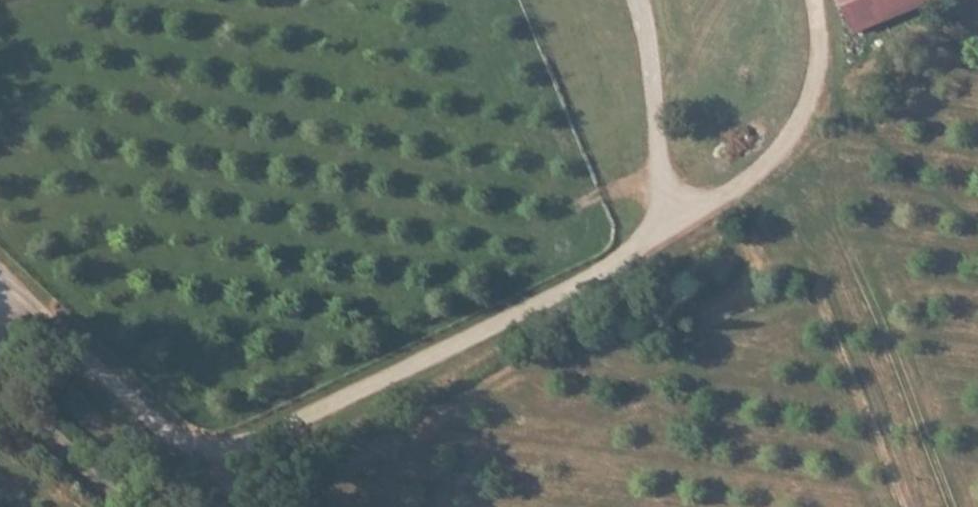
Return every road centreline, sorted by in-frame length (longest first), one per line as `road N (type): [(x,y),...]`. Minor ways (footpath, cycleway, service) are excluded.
road 1 (unclassified): [(136,506),(29,413),(0,363)]

